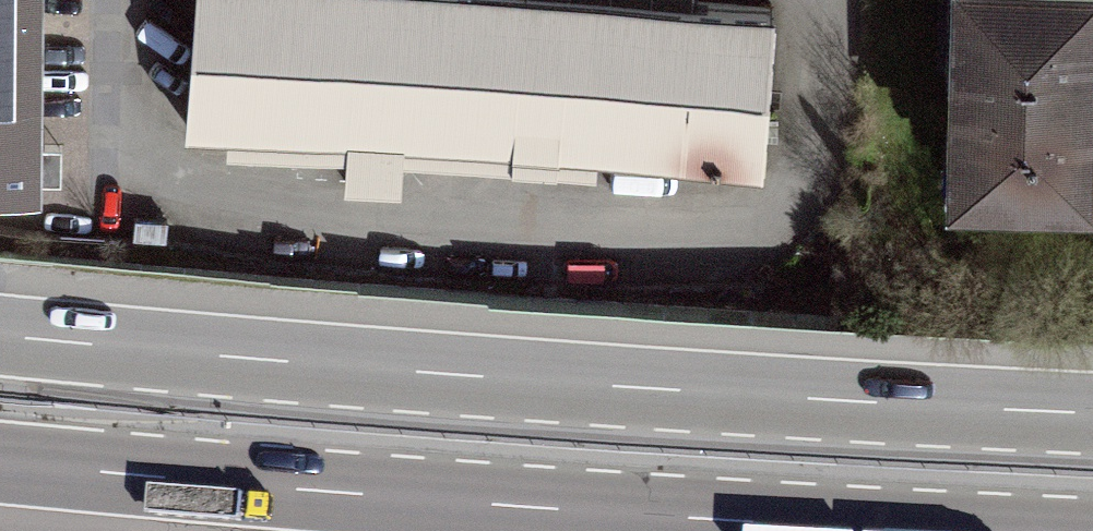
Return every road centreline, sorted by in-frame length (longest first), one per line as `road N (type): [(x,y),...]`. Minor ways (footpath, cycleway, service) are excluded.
road 1 (motorway): [(1092,411),(623,385),(0,333)]
road 2 (motorway): [(0,464),(900,530)]

